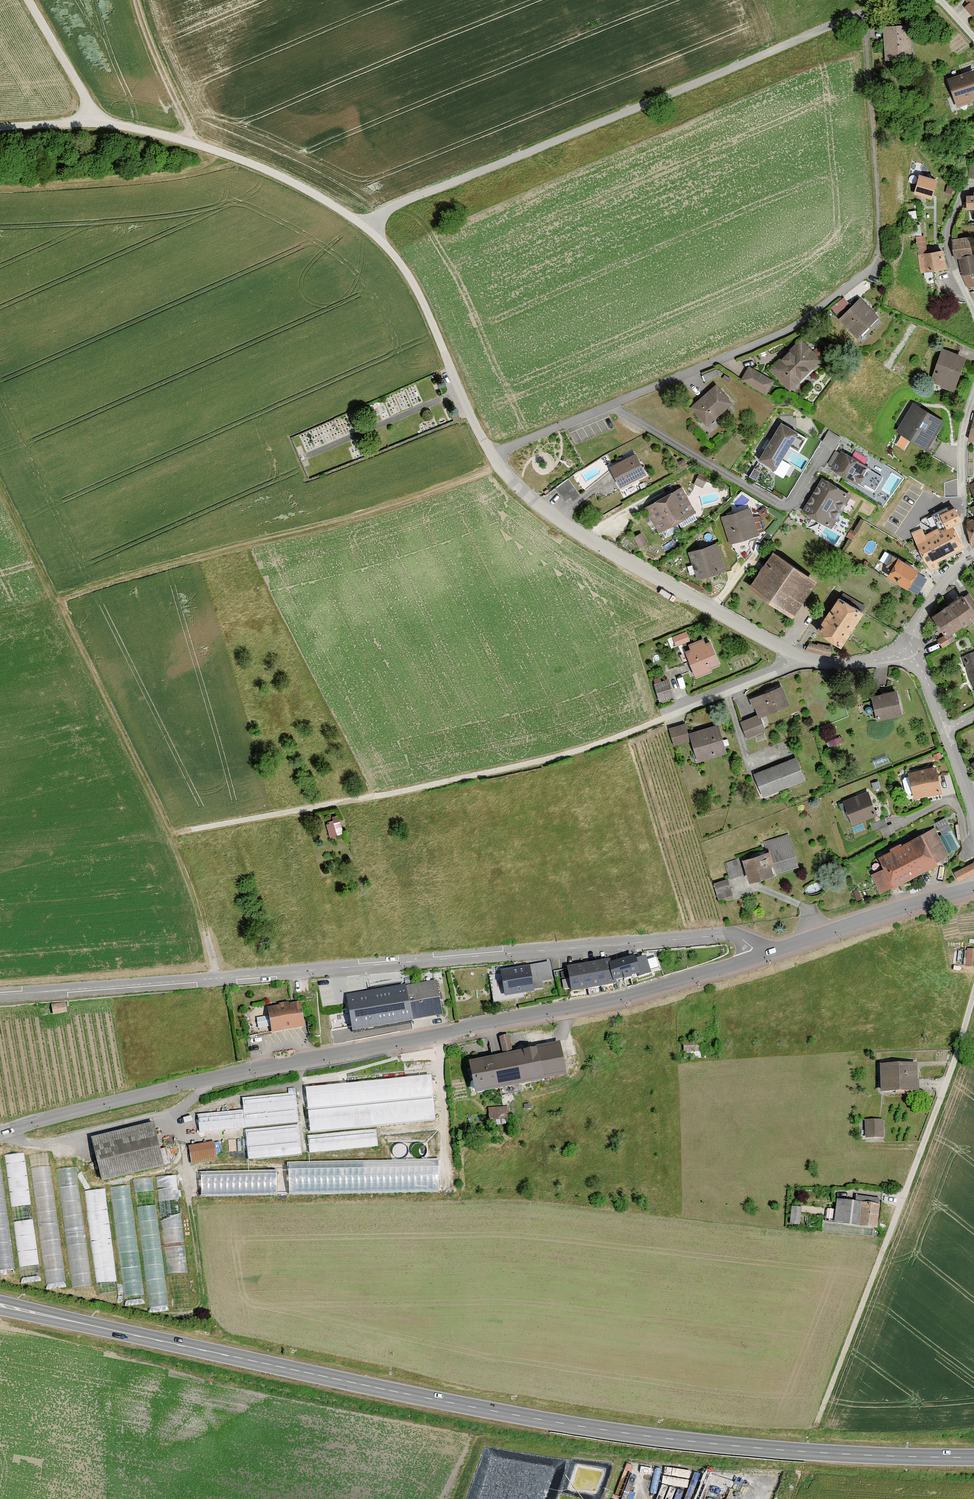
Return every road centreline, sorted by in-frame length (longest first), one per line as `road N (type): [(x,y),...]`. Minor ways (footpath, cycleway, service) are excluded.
road 1 (secondary): [(973,1458),(731,1445),(558,1422),(0,1306)]
road 2 (tertiary): [(772,952),(599,1003),(236,1072),(0,1131)]
road 3 (track): [(217,978),(170,831),(562,755),(665,717)]
road 4 (track): [(369,231),(390,206),(892,0)]
road 5 (residential): [(772,952),(731,932),(217,978)]
road 6 (residential): [(498,465),(572,529),(796,655),(842,665),(908,647)]
road 7 (track): [(498,465),(337,524),(53,591)]
road 8 (unclassified): [(369,231),(303,187),(193,143),(98,121),(0,127)]
road 9 (track): [(170,831),(0,486)]
road 10 (unclassified): [(369,231),(426,308),(498,465)]
road 11 (track): [(217,978),(0,994)]
road 12 (tertiary): [(973,891),(772,952)]
road 13 (residential): [(908,647),(921,662),(973,808)]
road 14 (track): [(193,143),(137,0)]

